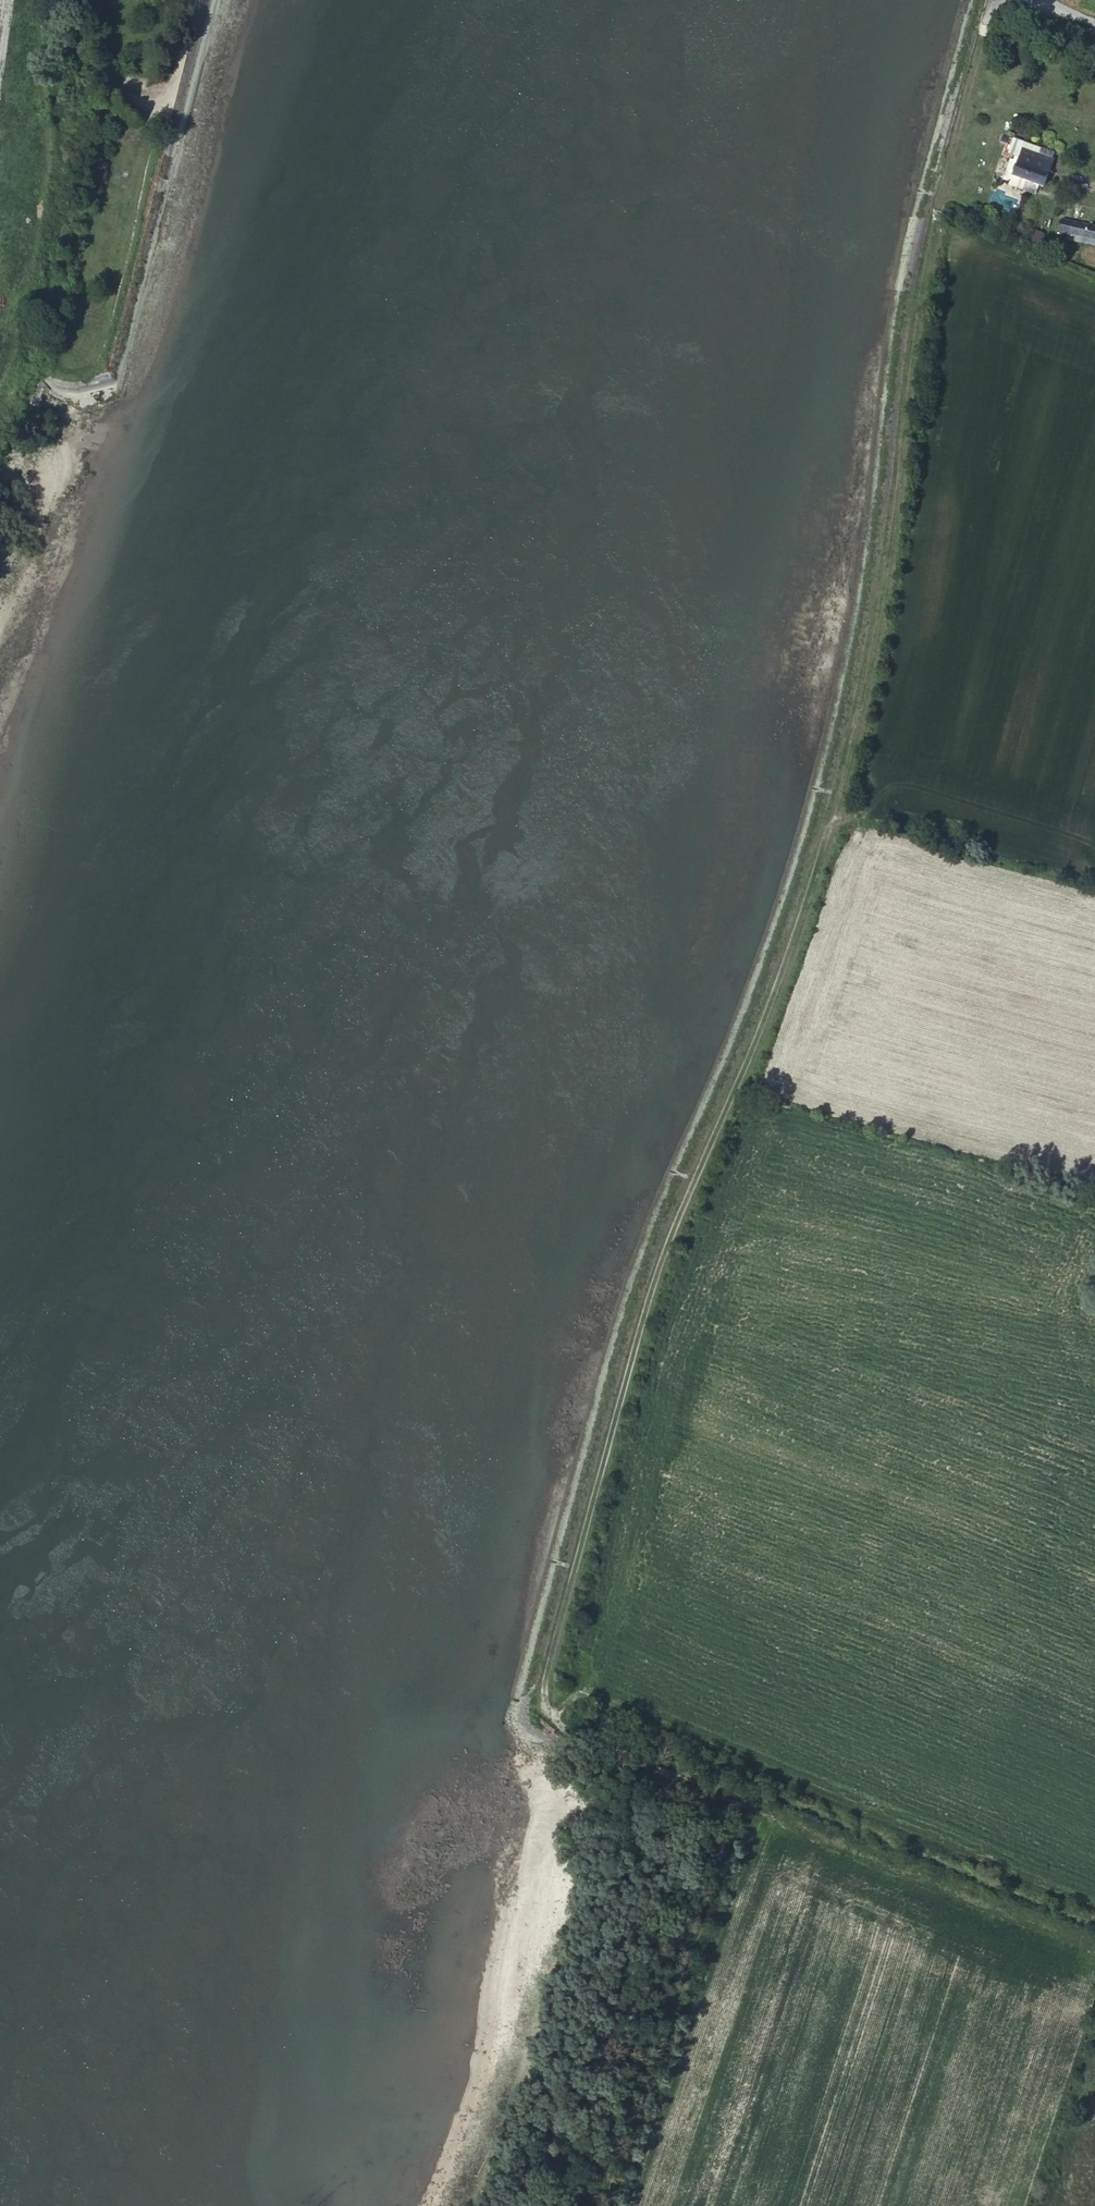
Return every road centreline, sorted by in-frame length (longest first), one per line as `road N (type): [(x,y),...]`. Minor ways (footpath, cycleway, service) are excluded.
road 1 (track): [(1007,0),(940,214),(874,647),(844,776),(759,1040),(643,1321),(550,1676),(552,1727),(728,1804),(598,2205)]
road 2 (track): [(1094,1905),(551,1686)]
road 3 (track): [(728,1804),(1094,1946)]
road 4 (track): [(198,0),(176,87),(167,102),(149,102)]

